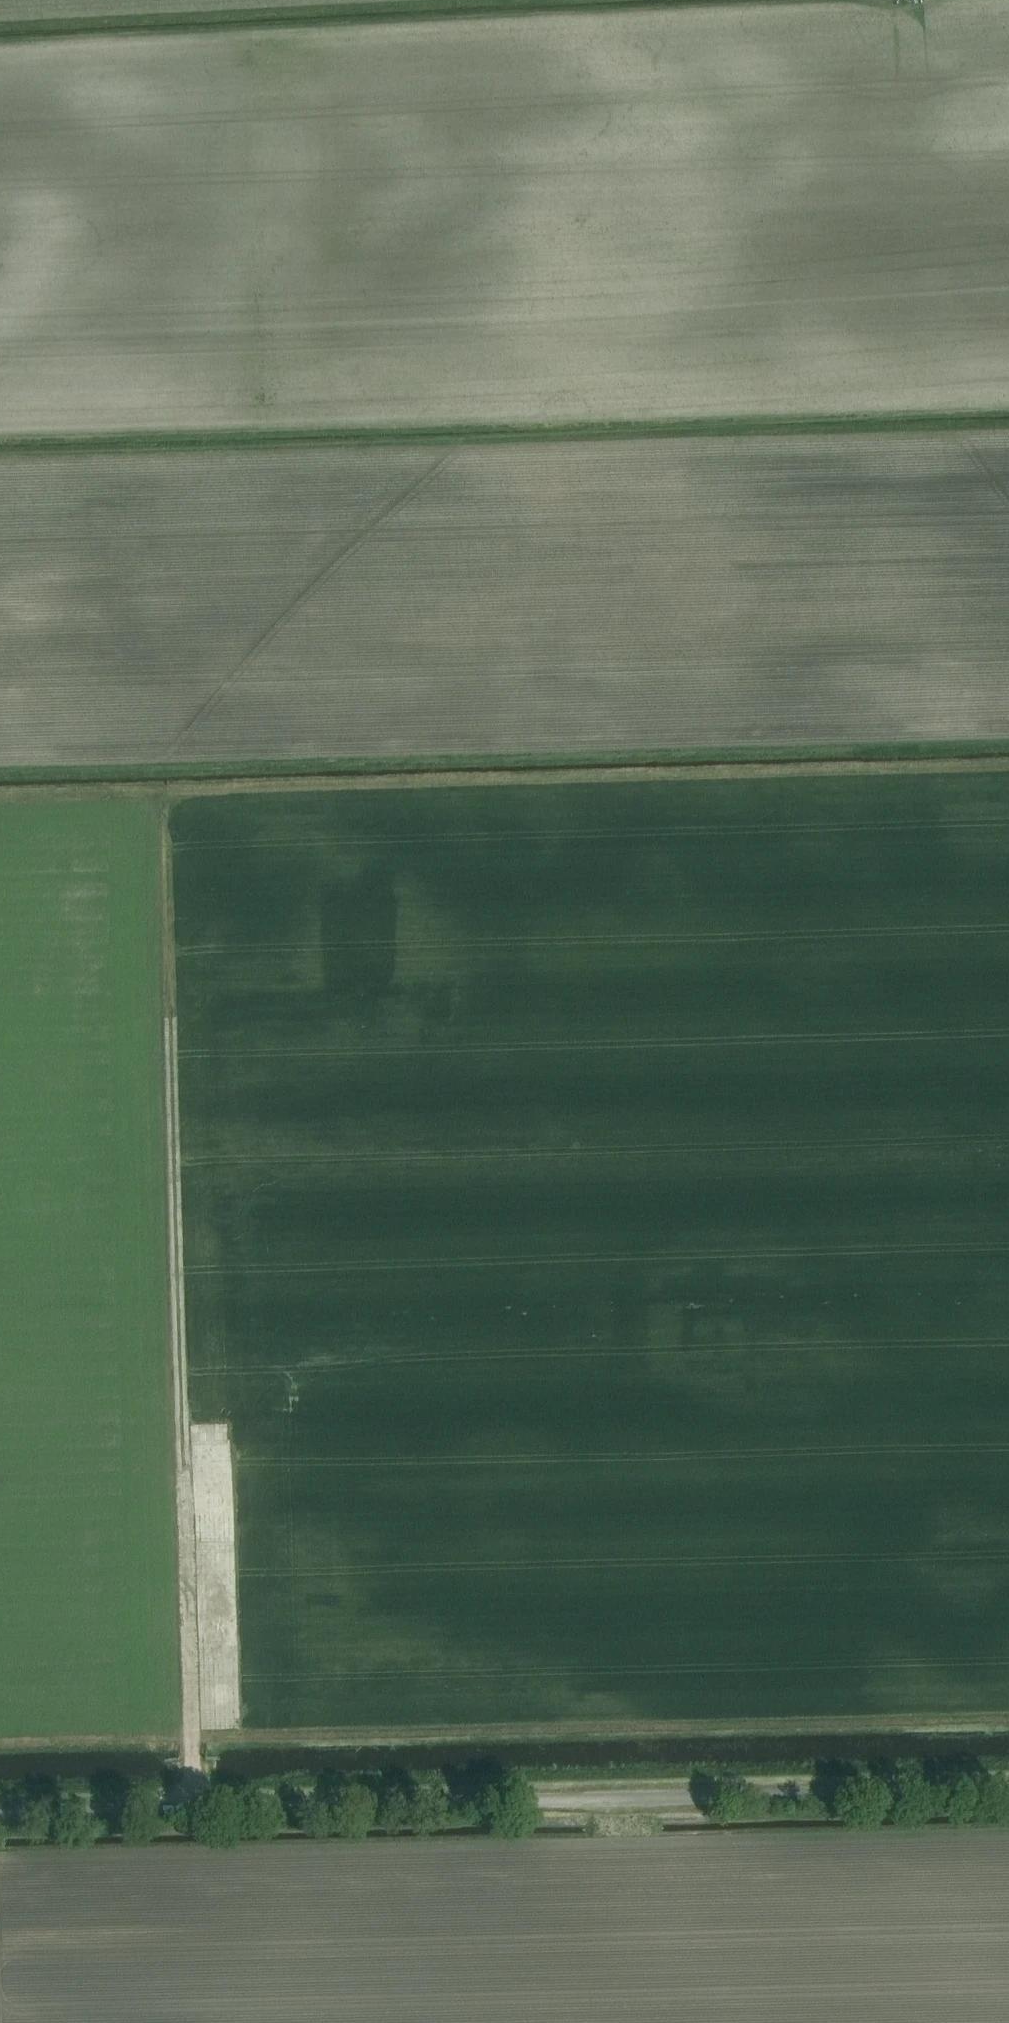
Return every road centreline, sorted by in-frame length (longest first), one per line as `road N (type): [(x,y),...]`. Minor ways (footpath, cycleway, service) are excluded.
road 1 (unclassified): [(1008,1791),(0,1815)]

